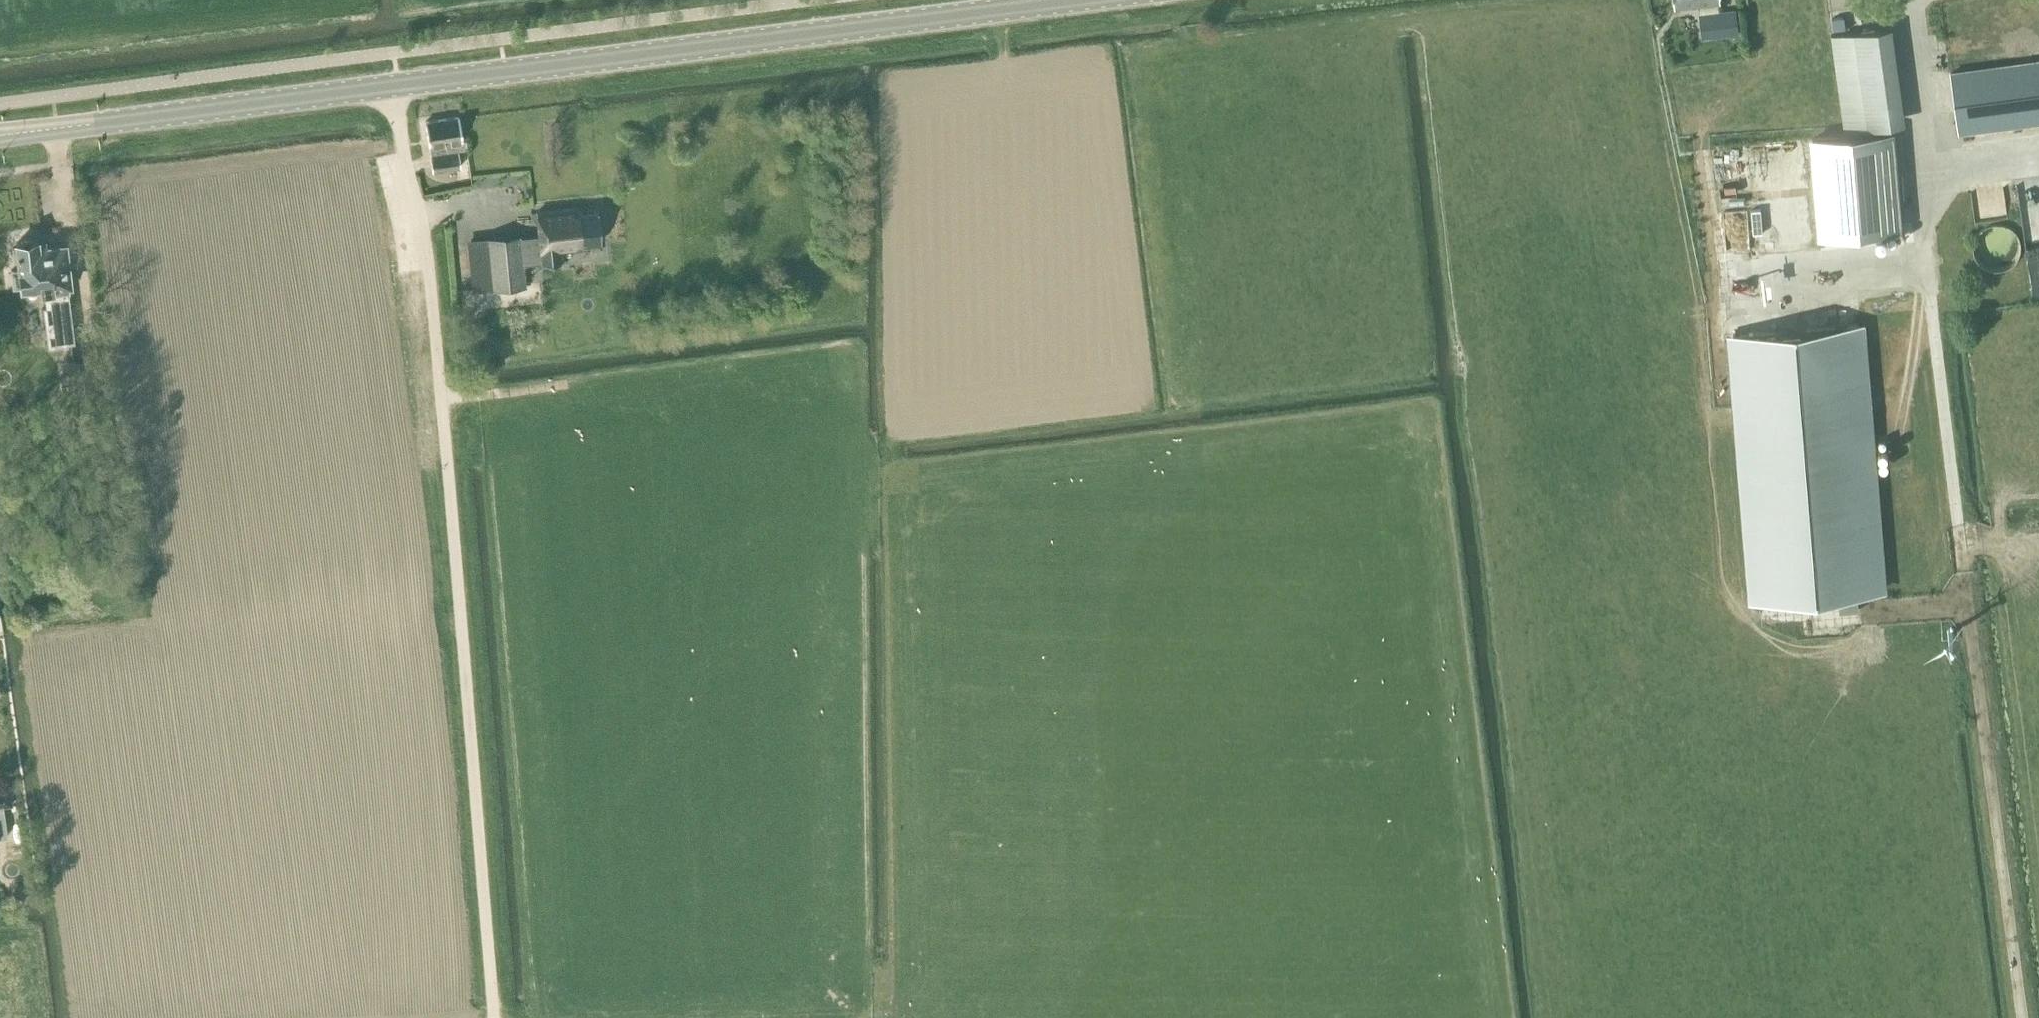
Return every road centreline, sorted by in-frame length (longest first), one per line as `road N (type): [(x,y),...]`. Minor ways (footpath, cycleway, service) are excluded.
road 1 (primary): [(61,126),(1072,0)]

